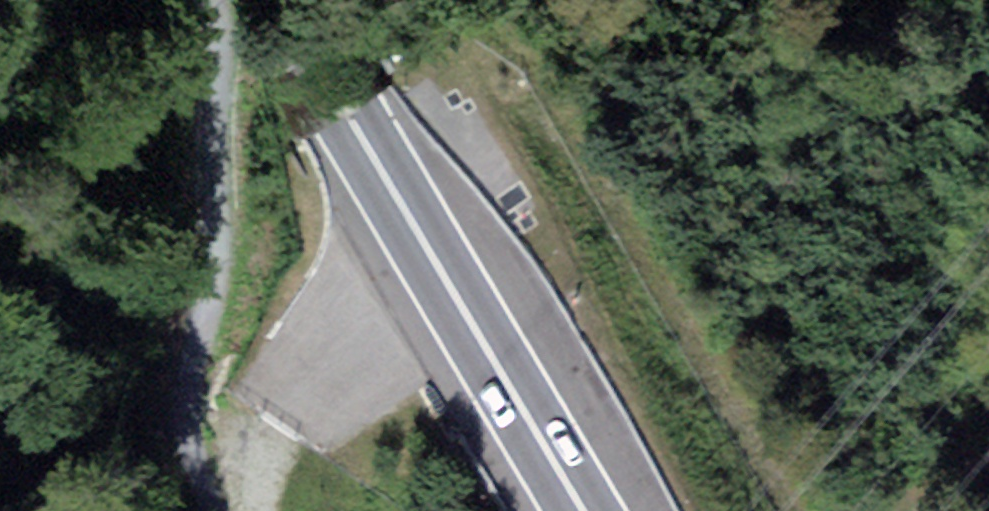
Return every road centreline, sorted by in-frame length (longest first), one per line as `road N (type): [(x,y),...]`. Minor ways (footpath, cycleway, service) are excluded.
road 1 (trunk): [(285,0),(588,510)]
road 2 (track): [(204,0),(217,57),(212,256),(193,372),(193,457),(215,510)]
road 3 (track): [(791,510),(733,404)]

